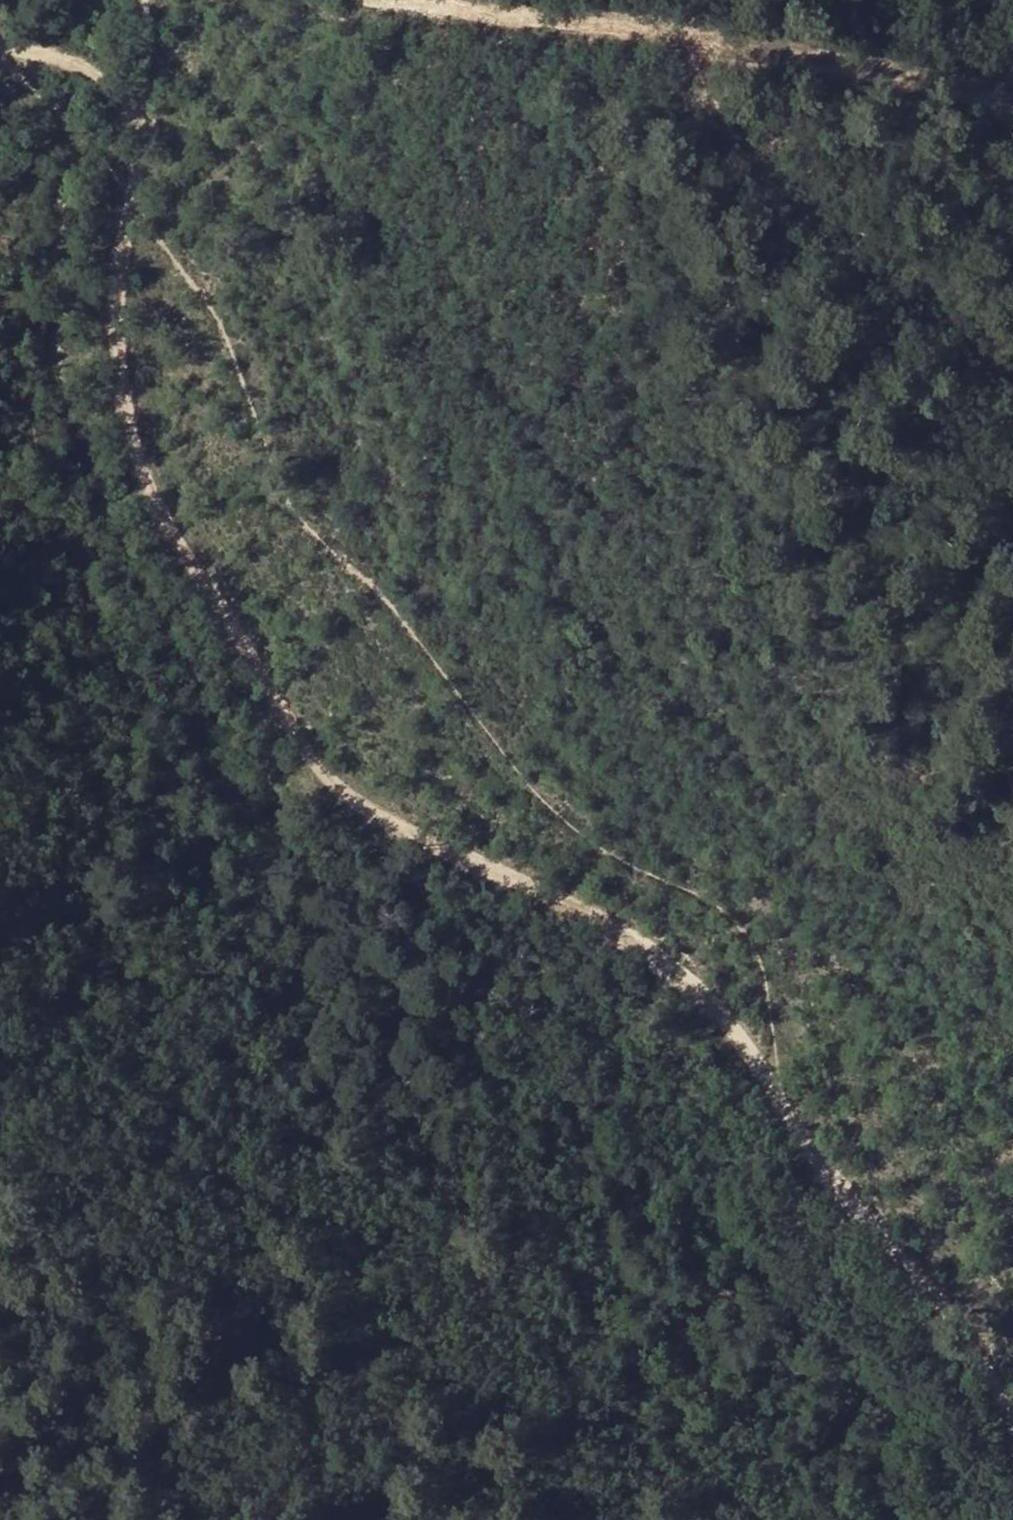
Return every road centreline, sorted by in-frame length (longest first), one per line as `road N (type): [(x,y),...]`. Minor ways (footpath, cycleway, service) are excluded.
road 1 (track): [(1012,1448),(1000,1401),(707,999),(591,916),(348,804),(152,492),(116,313),(138,124),(95,72),(0,47)]
road 2 (track): [(1012,108),(694,55)]

